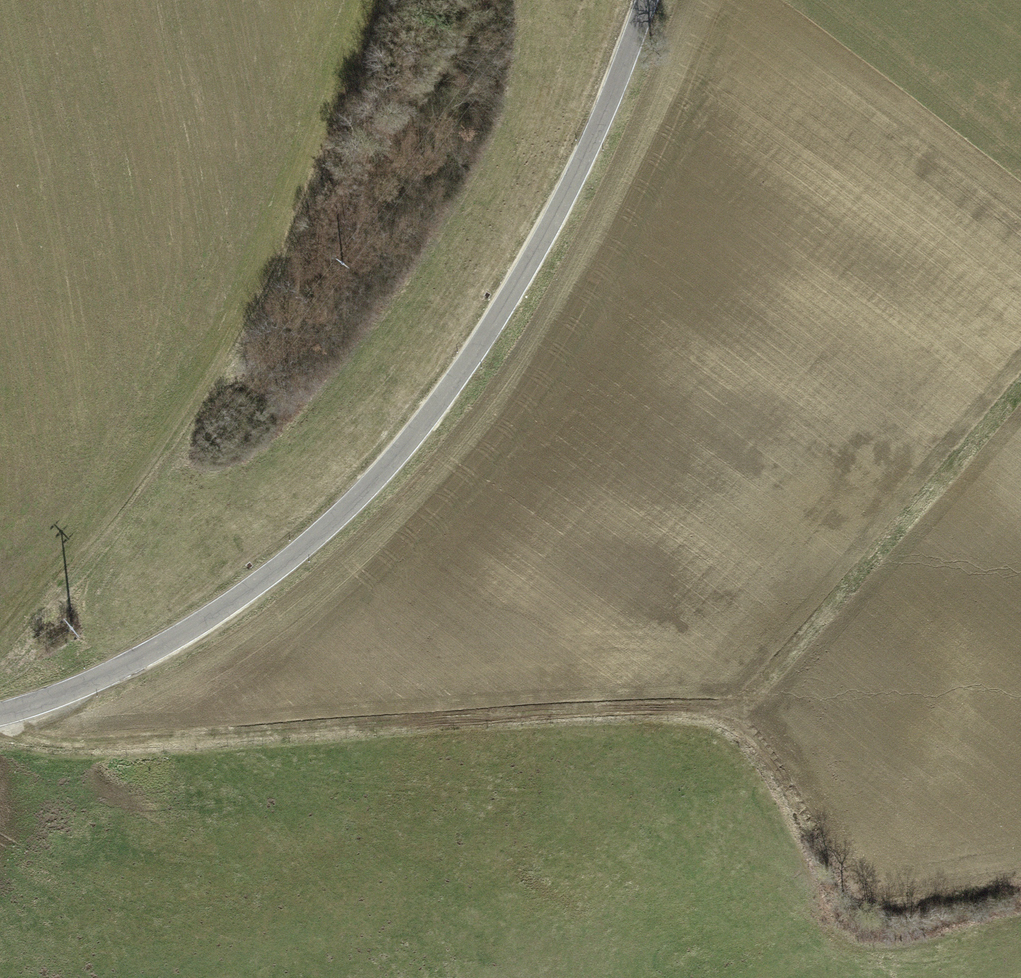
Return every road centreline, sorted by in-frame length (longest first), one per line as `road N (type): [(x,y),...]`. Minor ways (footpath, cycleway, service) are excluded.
road 1 (track): [(21,708),(63,745),(521,710),(730,713),(1020,380)]
road 2 (tertiary): [(0,713),(75,690),(155,651),(268,575),(389,465),(447,390),(570,180),(643,0)]
road 3 (track): [(0,656),(191,395),(358,81),(384,0)]
road 4 (track): [(1020,881),(945,895),(863,885),(828,856),(782,765),(730,713)]

